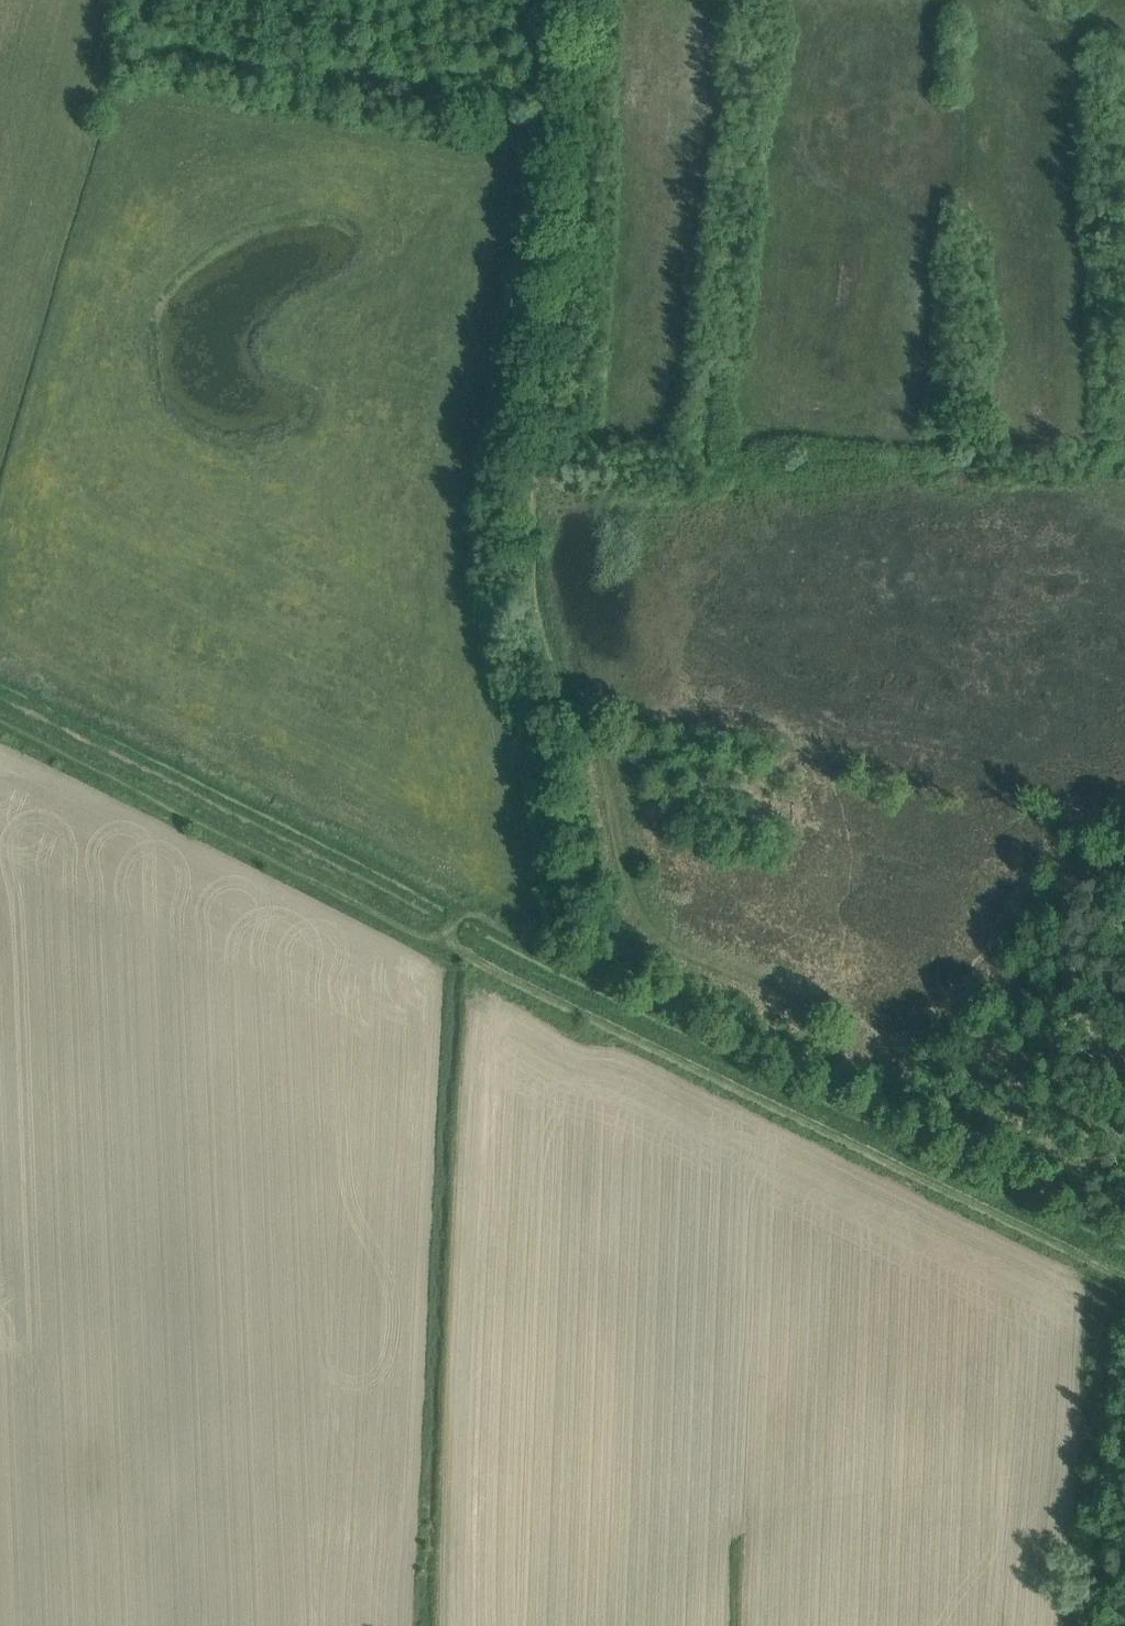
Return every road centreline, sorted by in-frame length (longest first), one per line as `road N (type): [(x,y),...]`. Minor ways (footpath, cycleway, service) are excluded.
road 1 (track): [(1124,1295),(714,1096),(659,1054),(441,939)]
road 2 (track): [(441,939),(0,707)]

